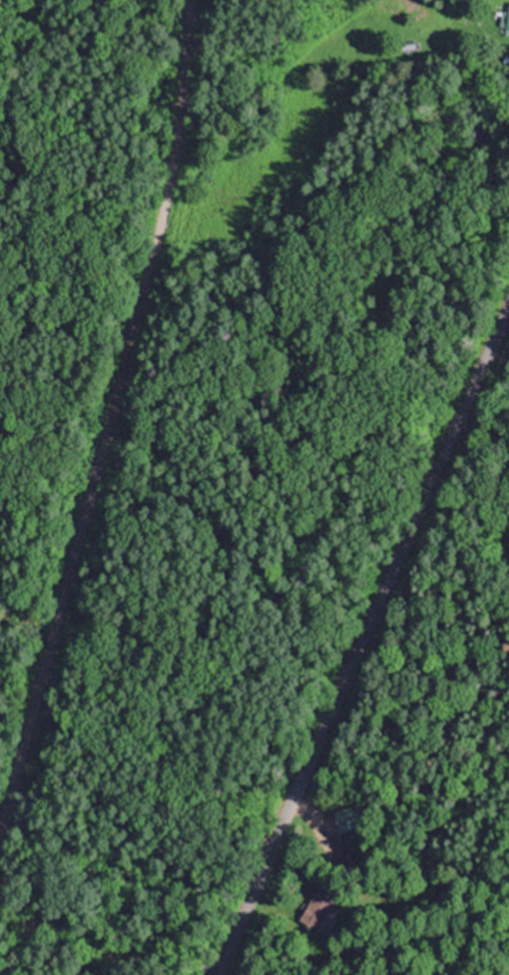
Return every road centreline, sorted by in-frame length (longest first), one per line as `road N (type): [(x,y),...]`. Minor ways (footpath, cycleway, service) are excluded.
road 1 (track): [(0,828),(143,284),(169,164),(184,0)]
road 2 (residential): [(214,974),(508,295)]

